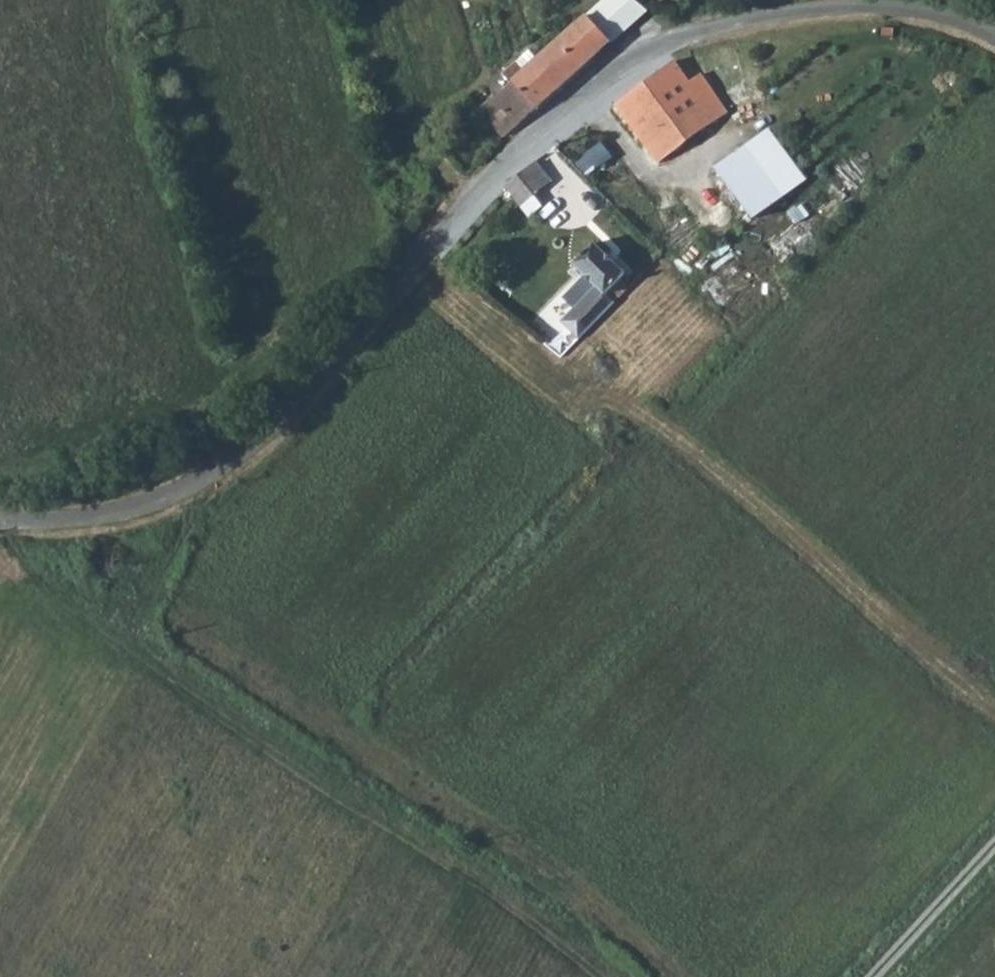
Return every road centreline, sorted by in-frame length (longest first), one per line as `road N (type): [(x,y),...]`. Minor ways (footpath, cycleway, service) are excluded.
road 1 (unclassified): [(994,37),(915,8),(854,5),(663,41),(594,80),(513,152),(269,429),(228,463),(149,501),(89,517),(0,521)]
road 2 (track): [(602,976),(426,836),(148,665),(135,647),(137,611),(196,507),(200,480)]
road 3 (track): [(468,200),(403,115),(368,0)]
road 4 (track): [(872,976),(994,842)]

